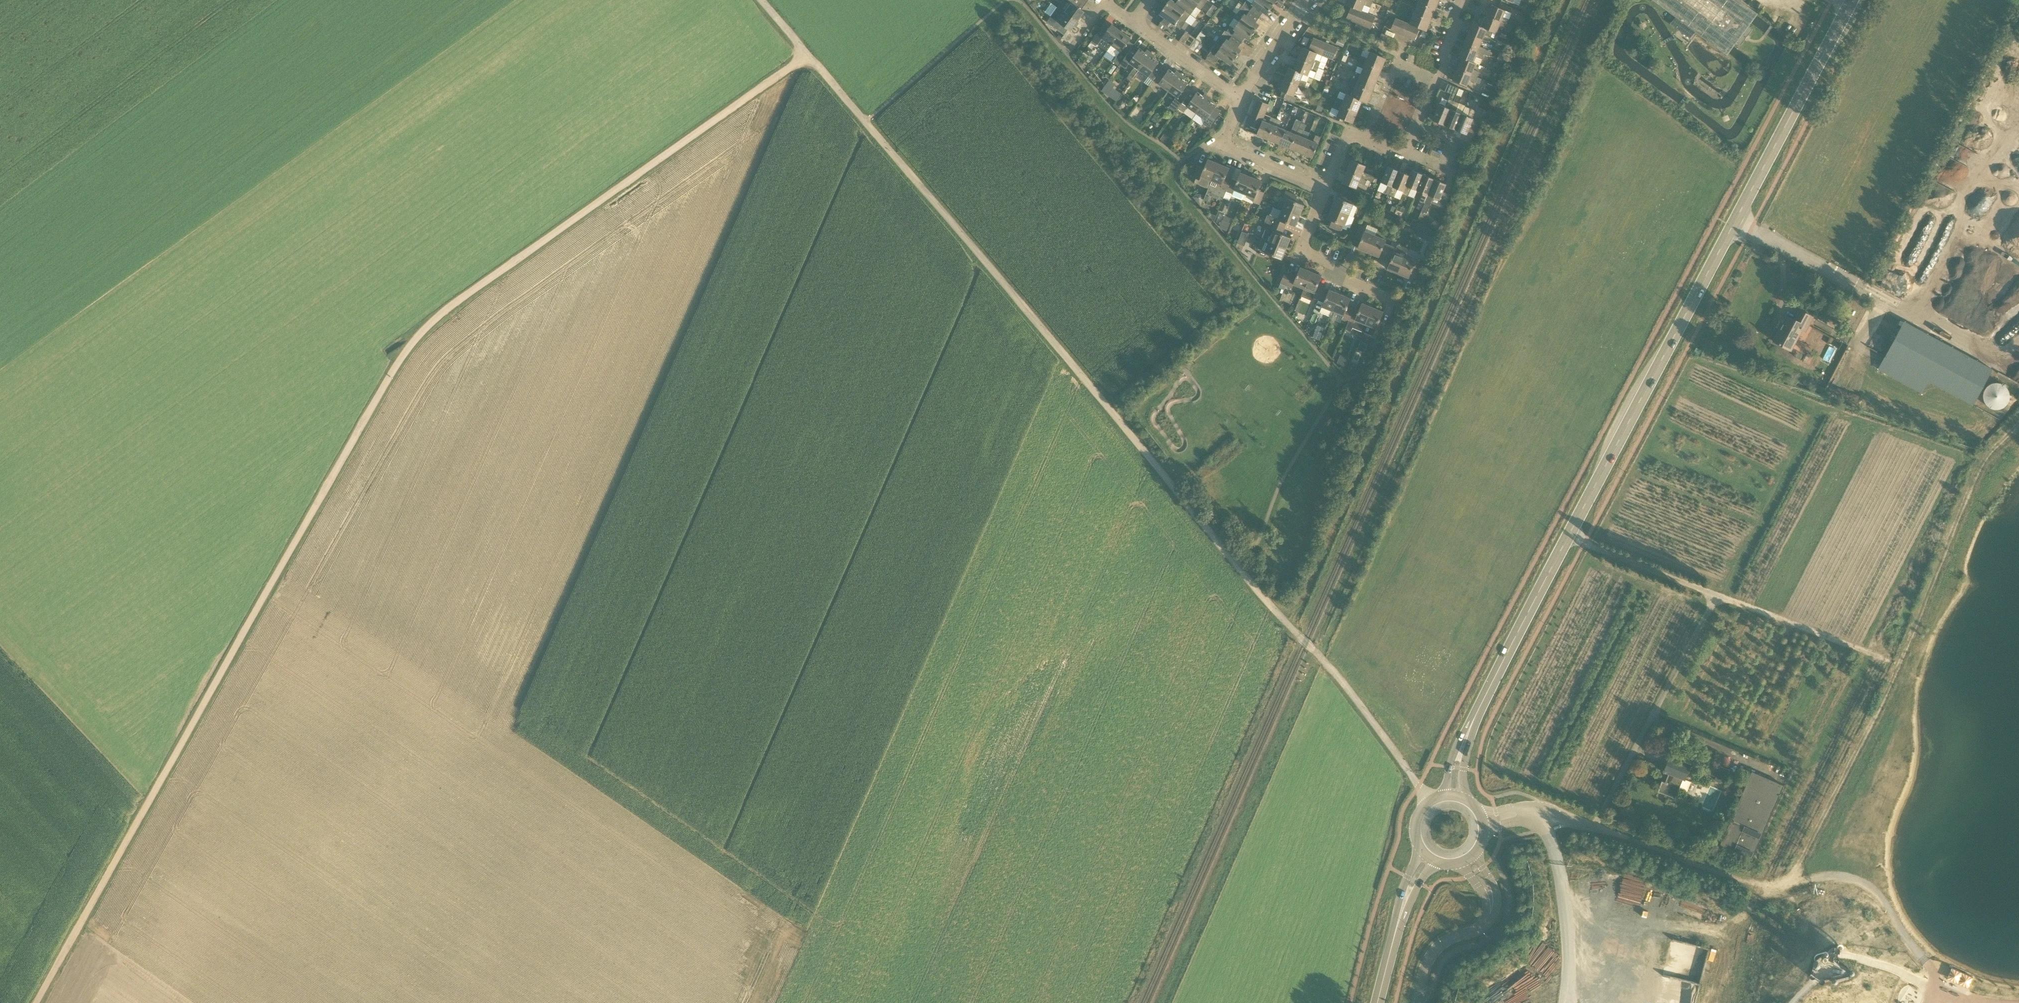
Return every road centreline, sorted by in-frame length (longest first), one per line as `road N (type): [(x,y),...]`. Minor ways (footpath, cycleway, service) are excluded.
road 1 (track): [(808,56),(406,344),(38,1002)]
road 2 (secondary): [(1454,794),(1479,707),(1852,0)]
road 3 (track): [(865,122),(1327,664),(1419,787)]
road 4 (track): [(1791,882),(1901,664),(1981,464),(2018,420)]
road 5 (track): [(1891,660),(1568,536)]
road 6 (unclassified): [(1770,891),(1578,822),(1542,815),(1484,821)]
road 7 (residential): [(1326,189),(1349,133),(1403,155),(1464,0)]
road 8 (track): [(1596,828),(1717,595)]
road 9 (residential): [(1326,189),(1222,145),(1240,99)]
road 10 (residential): [(1240,99),(1135,21),(1150,0)]
road 11 (residential): [(1240,99),(1309,0)]
road 12 (unclassified): [(1419,1002),(1438,948),(1490,916)]

